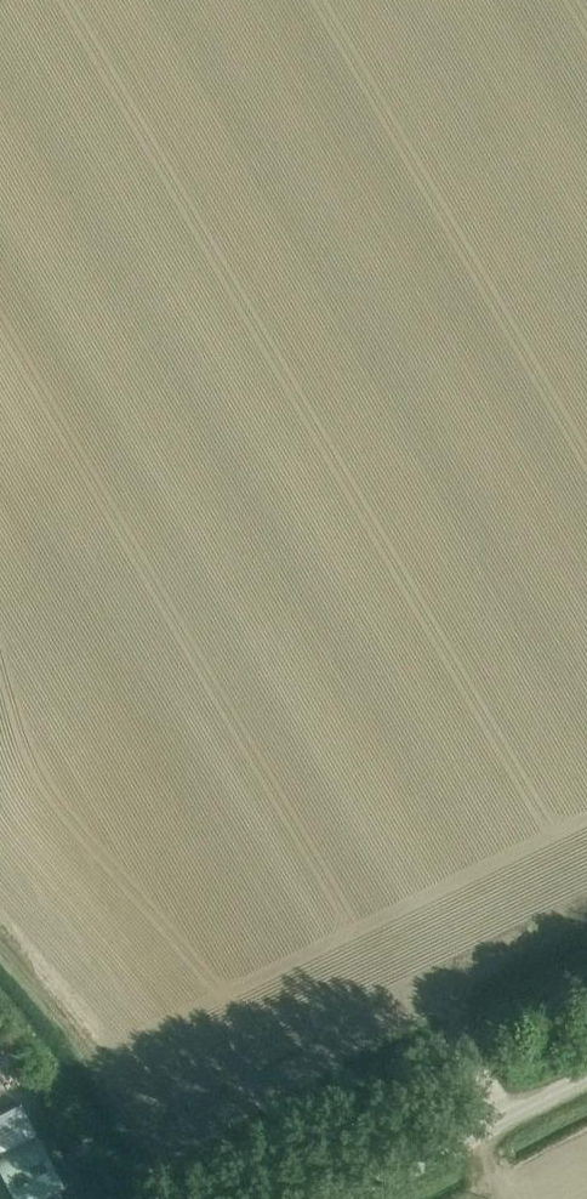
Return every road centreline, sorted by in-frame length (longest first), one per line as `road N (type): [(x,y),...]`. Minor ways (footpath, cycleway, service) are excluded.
road 1 (unclassified): [(357,1198),(586,1077)]

